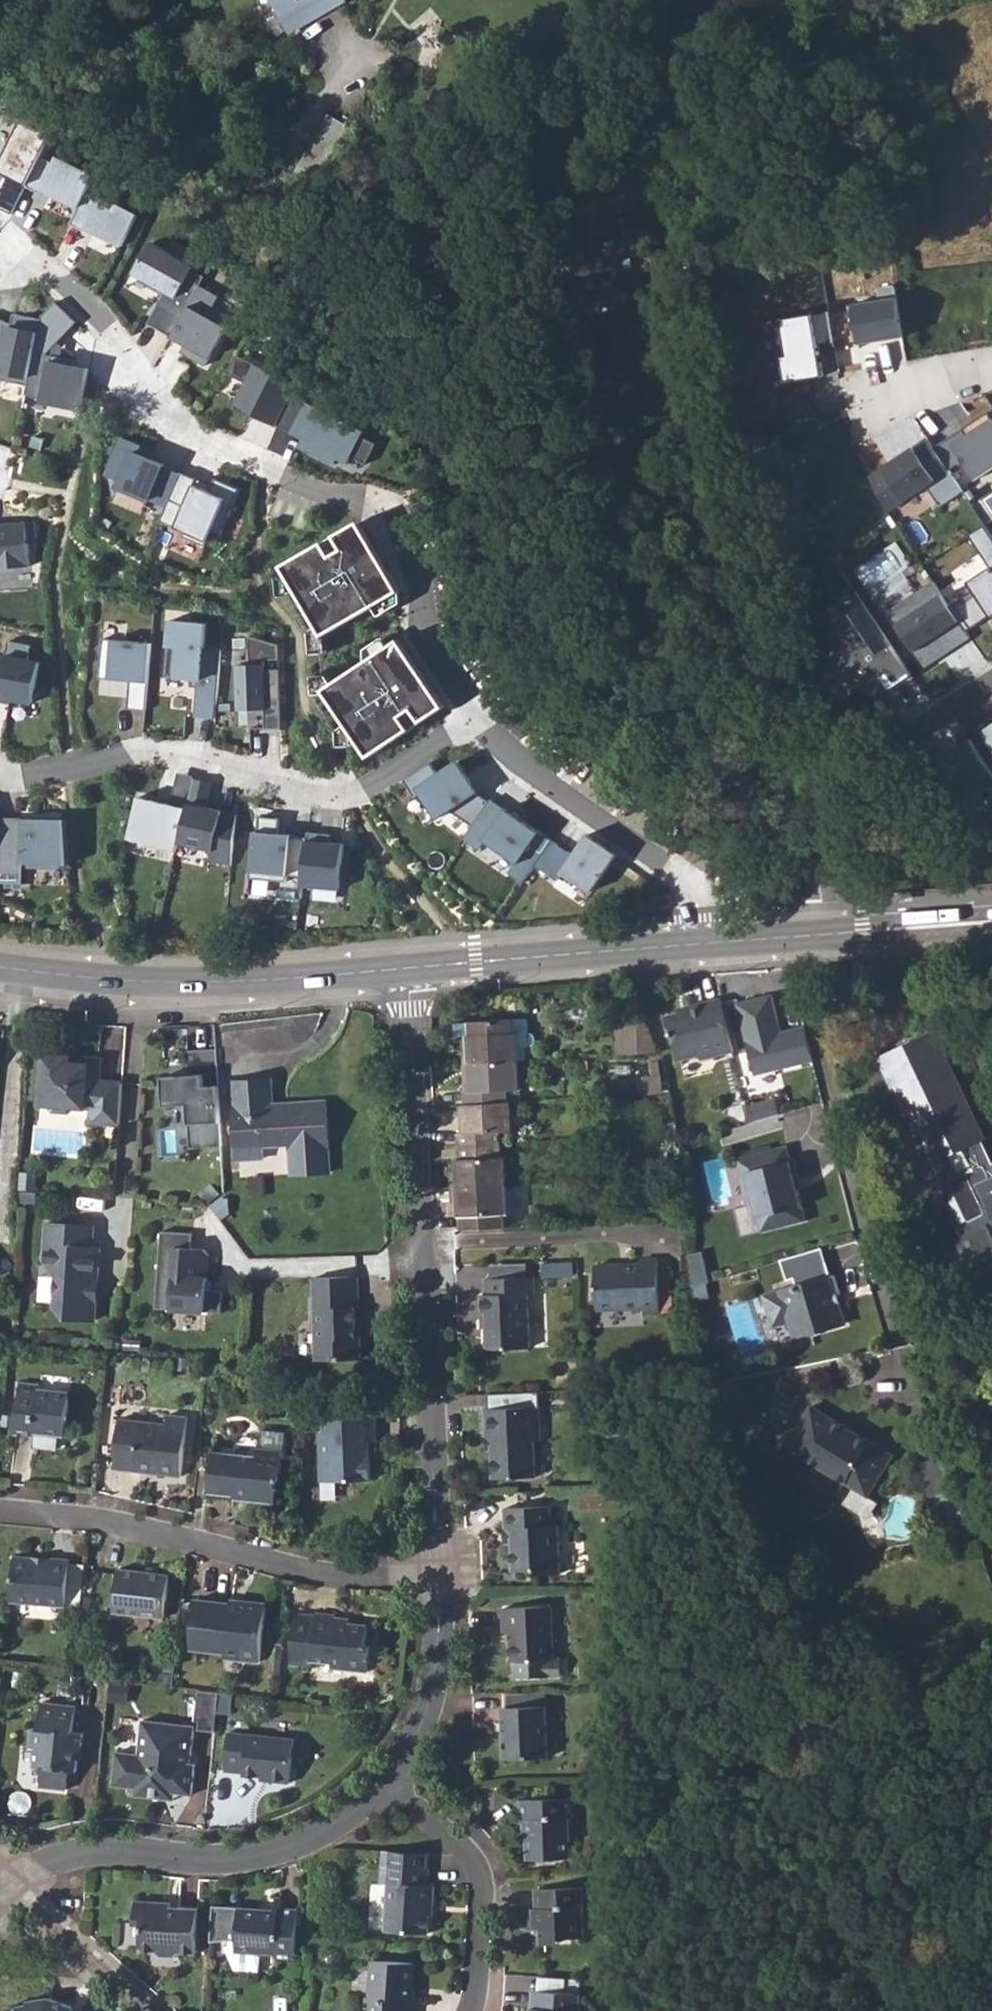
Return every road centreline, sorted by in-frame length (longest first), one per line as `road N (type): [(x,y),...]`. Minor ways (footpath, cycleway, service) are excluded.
road 1 (track): [(854,933),(817,864),(597,663),(405,376),(229,226)]
road 2 (residential): [(0,272),(55,272),(163,407),(295,489),(370,511),(417,586),(421,631),(474,726)]
road 3 (unclassified): [(803,938),(862,1223),(925,1446)]
road 4 (residential): [(474,726),(360,791),(313,797),(178,756),(0,768)]
road 5 (residential): [(0,1515),(107,1526),(343,1579),(439,1580)]
road 6 (residential): [(383,1789),(356,1817),(279,1853),(197,1864),(63,1861),(0,1891)]
road 7 (residential): [(0,968),(198,983),(409,967)]
road 8 (residential): [(724,939),(686,886),(474,726)]
road 9 (residential): [(409,967),(724,939)]
road 10 (residential): [(427,1276),(409,967)]
road 11 (residential): [(427,1276),(439,1580)]
road 12 (residential): [(473,2010),(481,1884),(463,1847),(383,1789)]
road 13 (residential): [(439,1580),(438,1662),(415,1737),(383,1789)]
road 14 (residential): [(0,1892),(148,2010)]
road 15 (residential): [(803,938),(991,921)]
road 16 (residential): [(991,377),(985,371),(873,398)]

